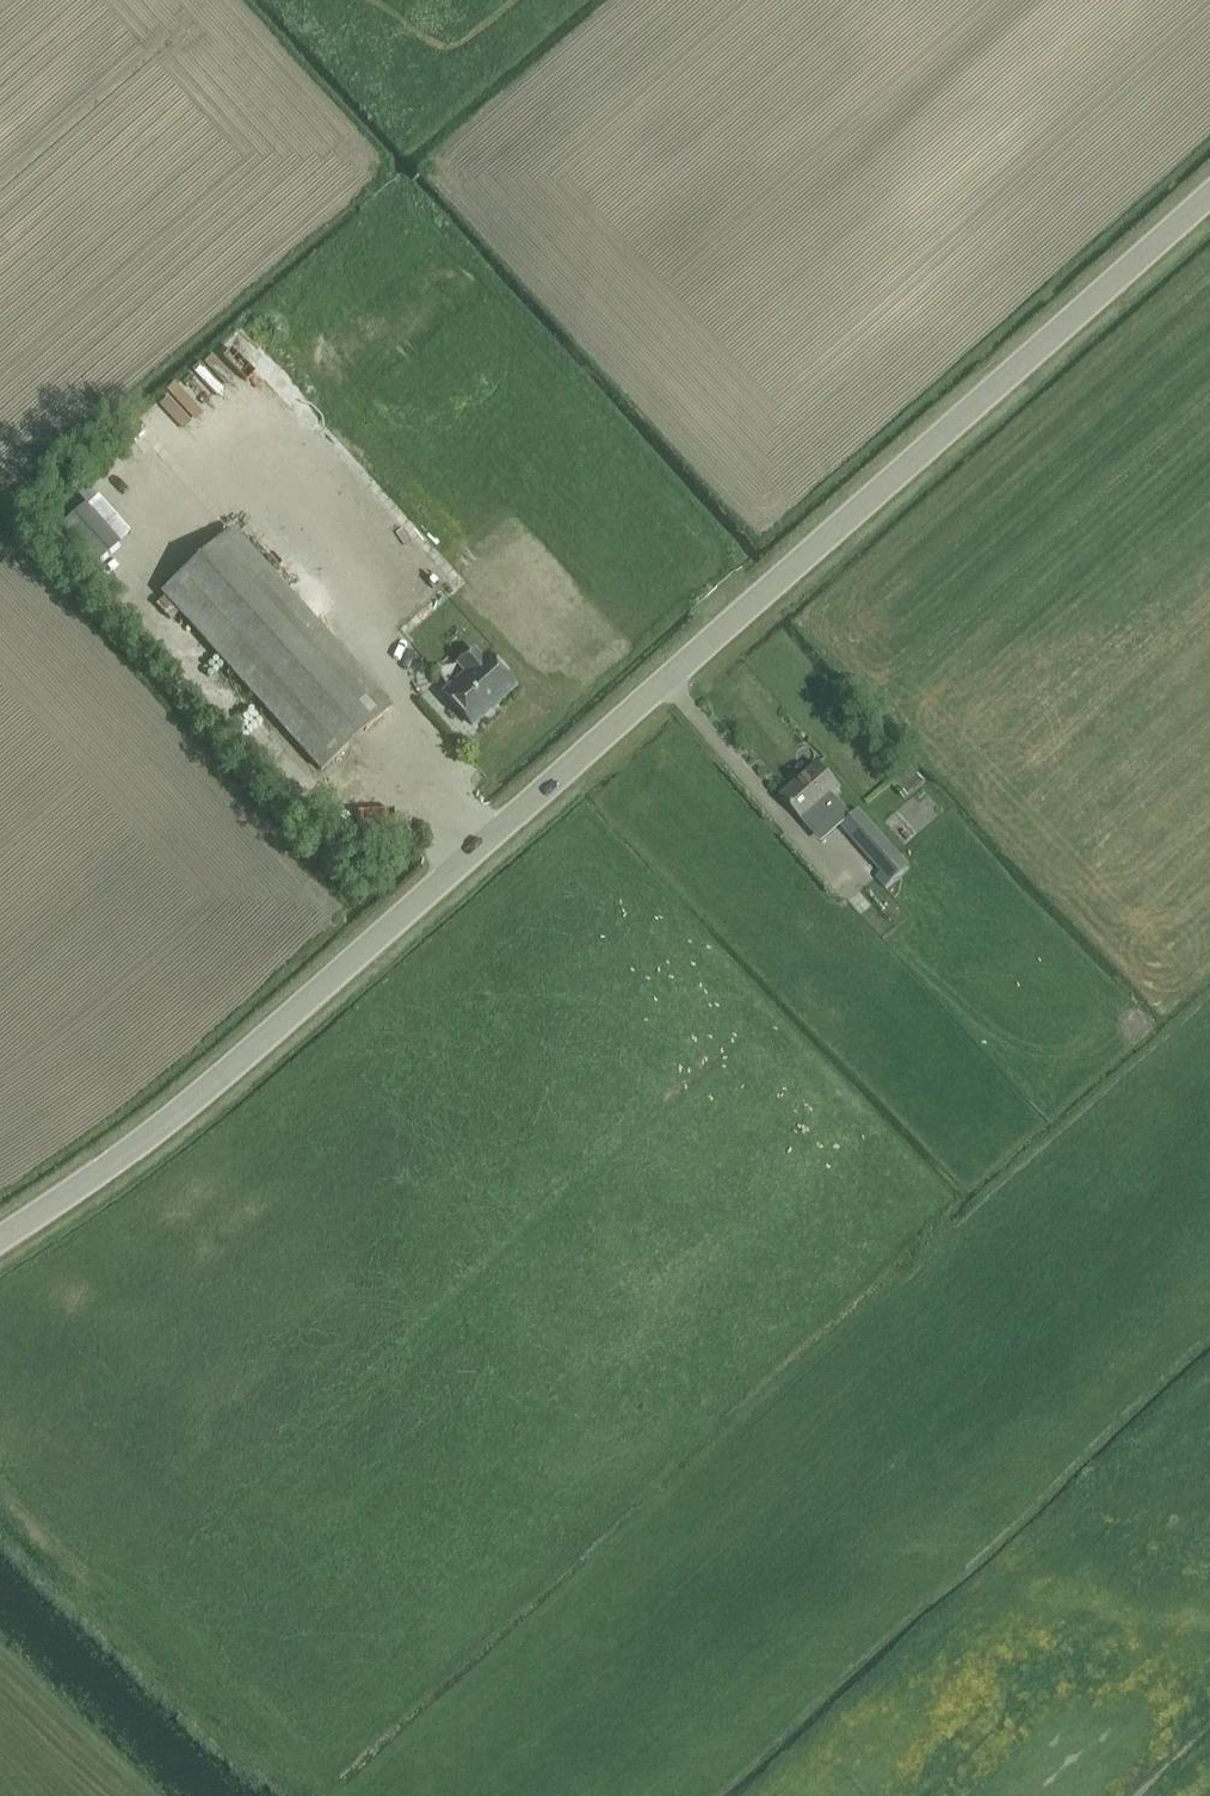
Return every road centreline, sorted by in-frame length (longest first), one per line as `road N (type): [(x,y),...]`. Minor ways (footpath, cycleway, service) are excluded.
road 1 (tertiary): [(0,1237),(135,1145),(242,1058),(1209,192)]

